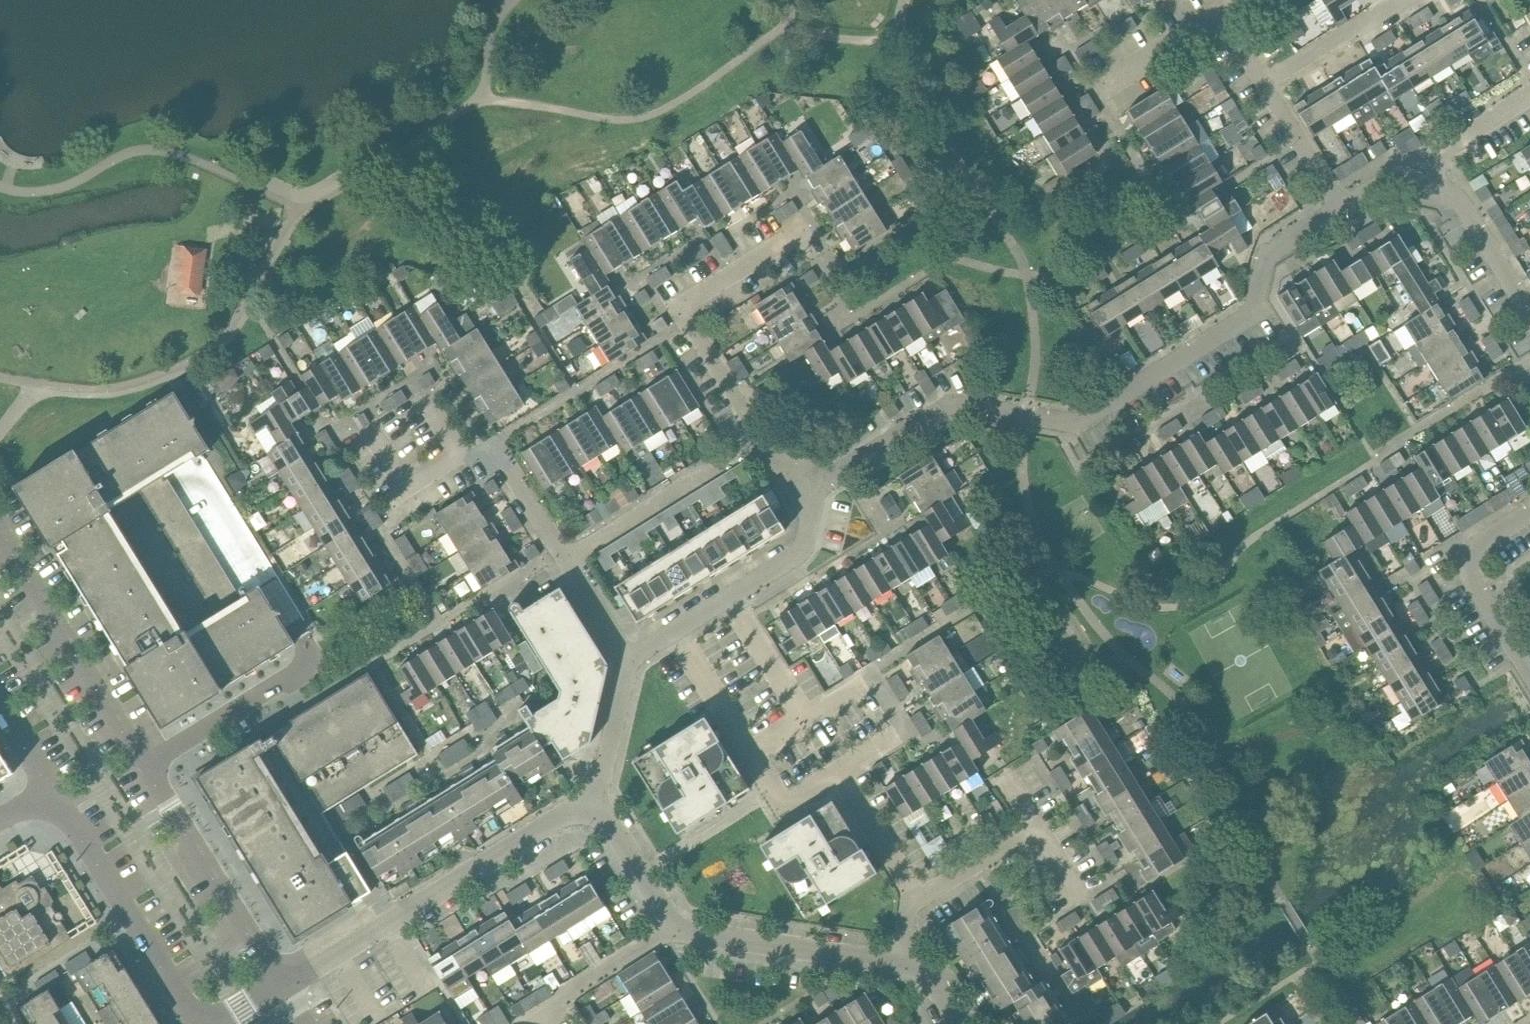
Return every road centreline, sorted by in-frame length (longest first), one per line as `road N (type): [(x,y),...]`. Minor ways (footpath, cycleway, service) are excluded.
road 1 (residential): [(1342,211),(1267,256),(1254,313),(1076,423),(950,404),(800,488)]
road 2 (residential): [(595,812),(563,814),(283,987)]
road 3 (residential): [(800,488),(750,437),(681,323),(682,312),(804,236)]
road 4 (residential): [(210,1023),(192,1012),(53,788)]
road 5 (residential): [(0,530),(145,767)]
road 6 (residential): [(630,659),(487,449),(467,461)]
road 7 (residential): [(145,767),(283,987)]
road 8 (residential): [(1264,84),(1221,12),(1097,88)]
road 9 (residential): [(897,965),(673,928)]
road 10 (residential): [(915,901),(1037,829),(1080,897)]
road 11 (residential): [(1529,672),(1470,566),(1481,542),(1529,512)]
road 12 (residential): [(630,659),(803,554)]
road 13 (residential): [(145,767),(311,661)]
road 14 (residential): [(1264,84),(1405,0)]
road 15 (residential): [(550,1023),(548,1009),(673,928)]
road 16 (residential): [(1529,315),(1458,202),(1430,195)]
road 17 (residential): [(595,812),(630,659)]
road 18 (residential): [(1430,195),(1455,129),(1529,95)]
road 19 (residential): [(915,901),(842,770)]
road 20 (residential): [(1342,211),(1264,84)]
road 21 (residential): [(673,928),(612,824),(595,812)]

